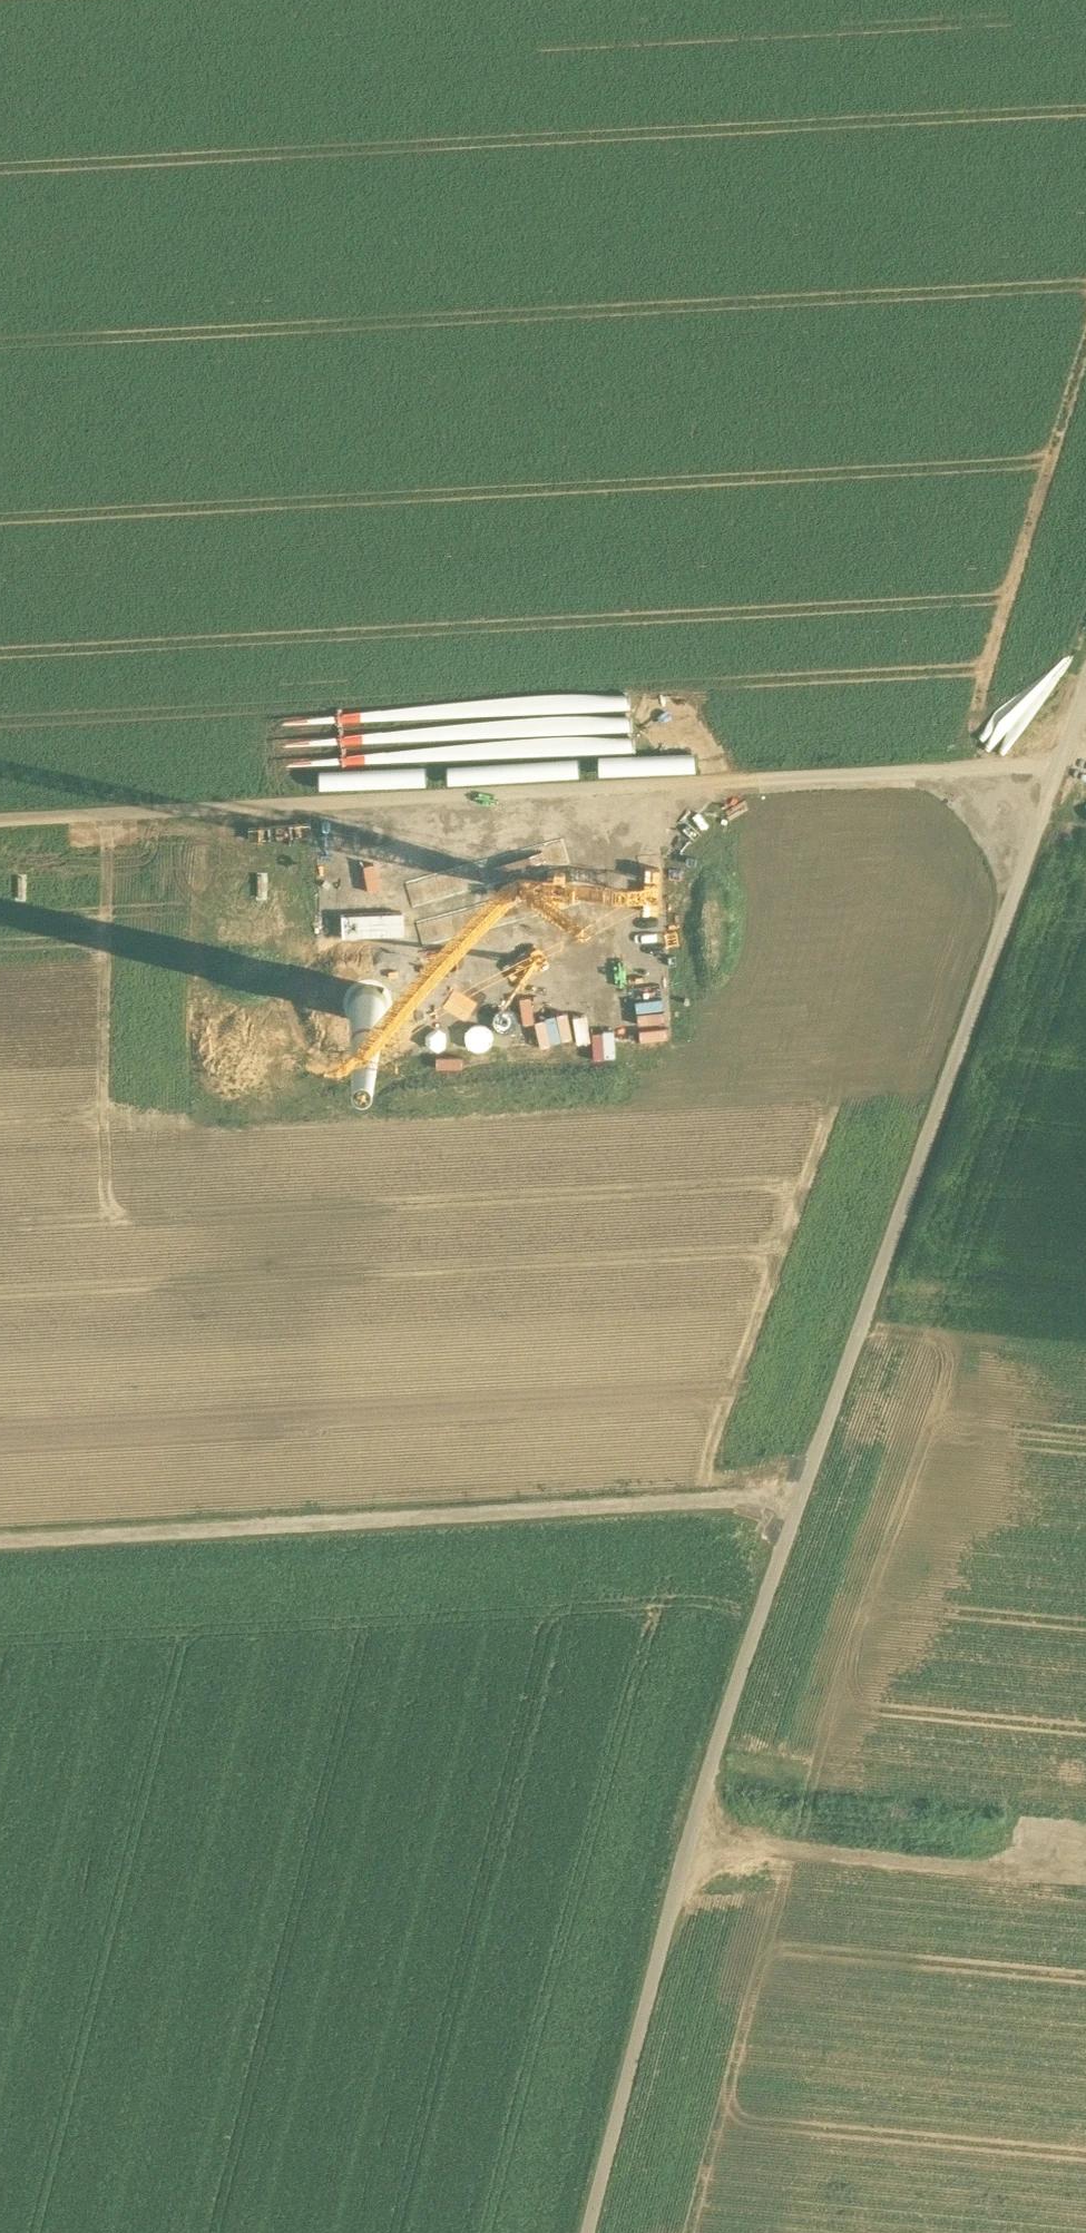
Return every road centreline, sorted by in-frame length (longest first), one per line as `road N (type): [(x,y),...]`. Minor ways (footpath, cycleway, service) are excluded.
road 1 (unclassified): [(1066,780),(748,1670),(596,2232)]
road 2 (unclassified): [(0,829),(1066,780)]
road 3 (track): [(0,1542),(610,1508),(817,1488)]

